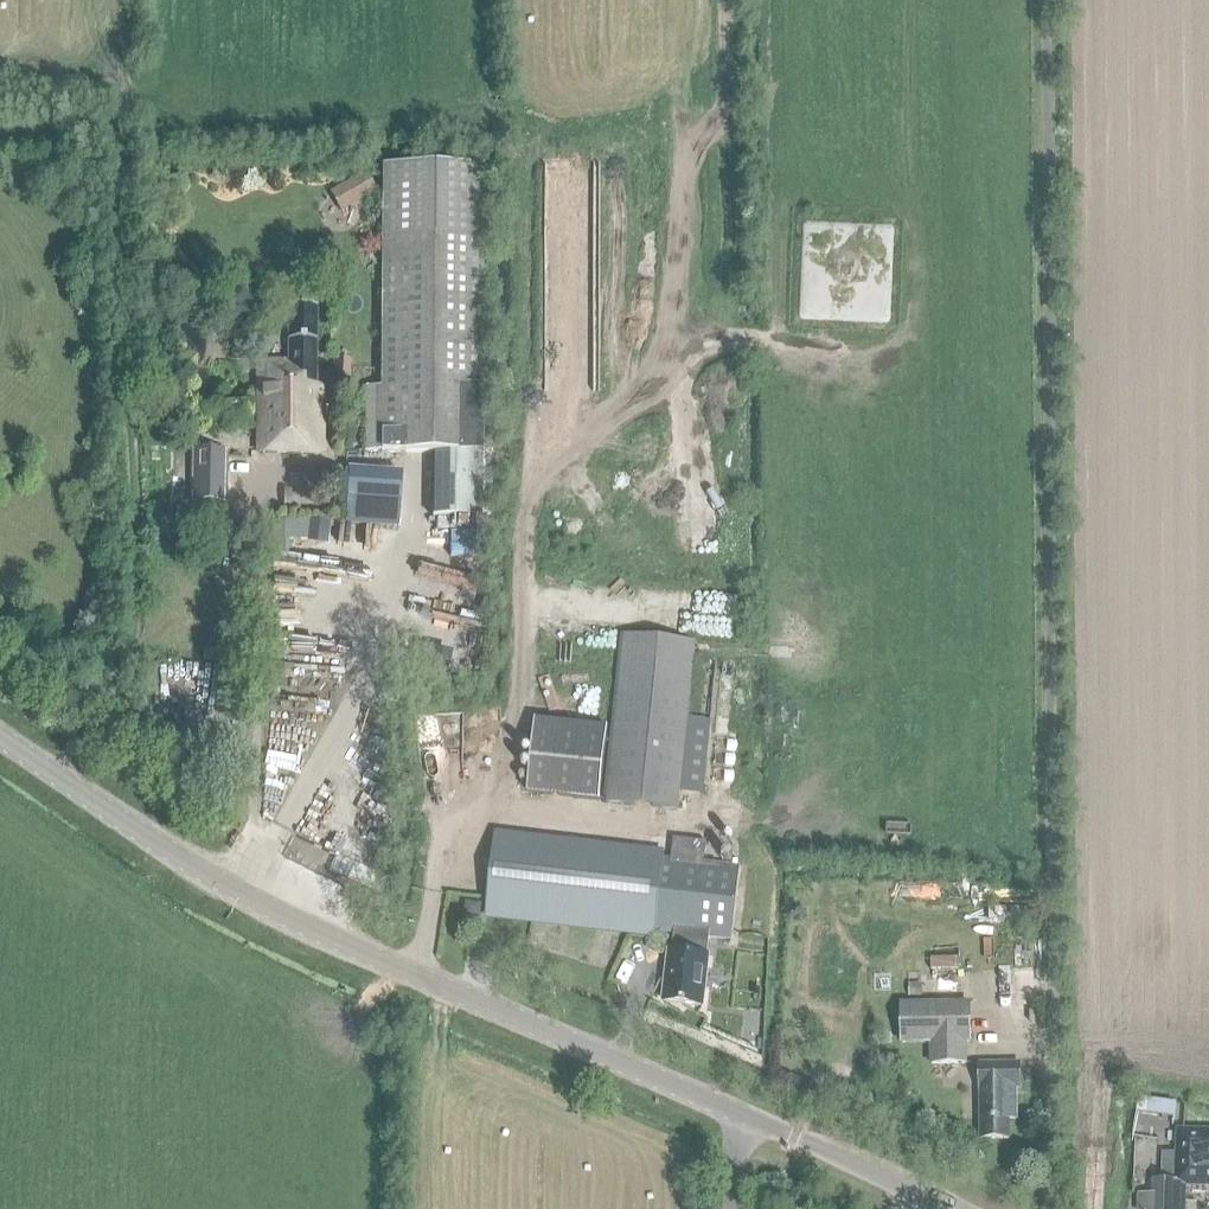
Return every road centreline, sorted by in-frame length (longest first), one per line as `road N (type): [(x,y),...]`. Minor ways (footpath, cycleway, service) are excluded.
road 1 (unclassified): [(1053,1208),(1052,327),(1041,0)]
road 2 (tertiary): [(933,1208),(801,1141),(327,937),(164,844),(0,733)]
road 3 (track): [(734,0),(736,300),(710,349),(567,452),(531,489),(520,547)]

